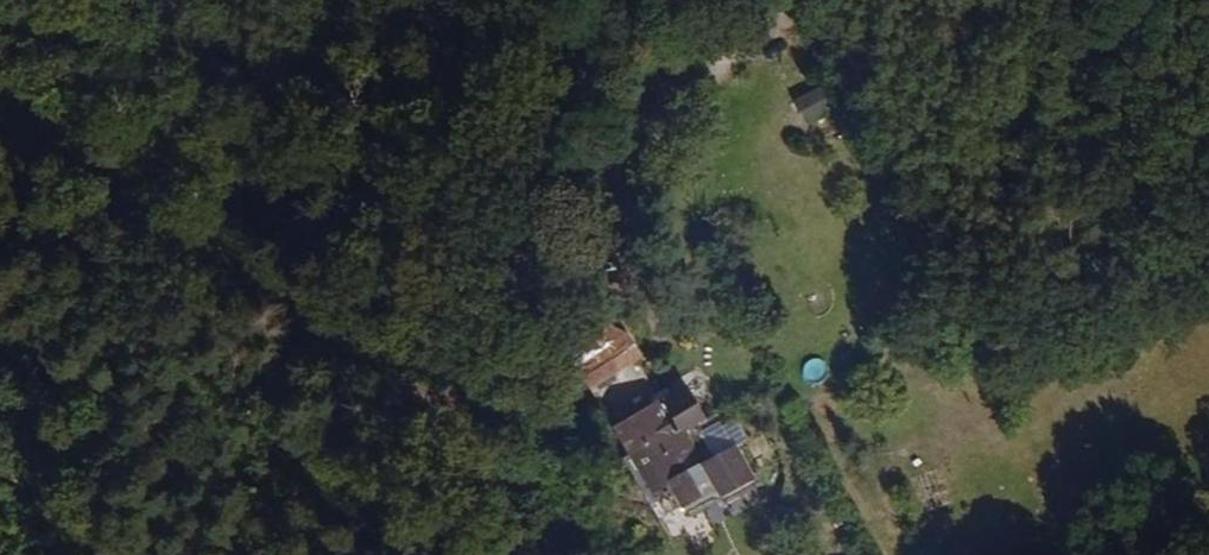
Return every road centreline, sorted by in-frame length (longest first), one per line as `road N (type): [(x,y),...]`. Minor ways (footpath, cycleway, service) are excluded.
road 1 (track): [(456,433),(120,197),(0,129)]
road 2 (track): [(456,433),(498,355),(558,113),(646,0)]
road 3 (track): [(442,554),(458,498),(456,433)]

